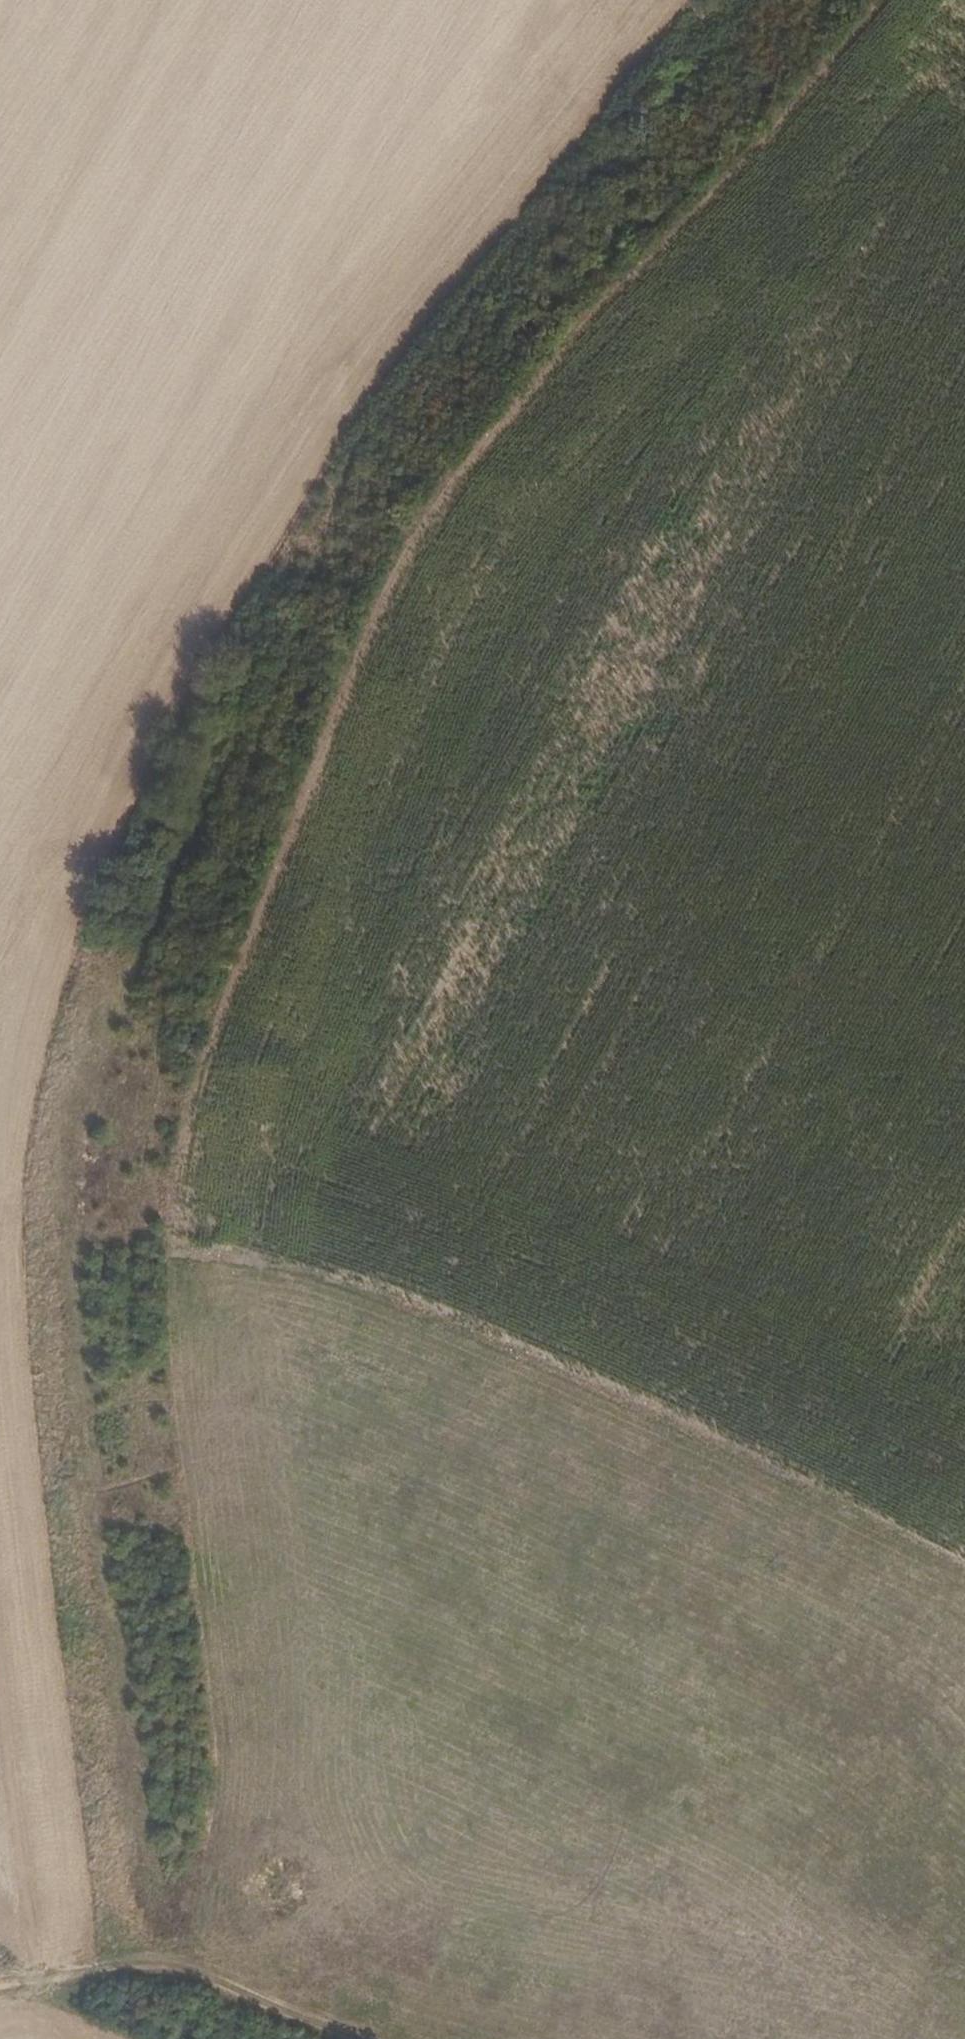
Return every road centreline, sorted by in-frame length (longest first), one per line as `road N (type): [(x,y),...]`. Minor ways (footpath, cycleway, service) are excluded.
road 1 (track): [(0,1977),(66,1987),(107,1976),(150,1950),(173,1949),(253,2002),(359,2038)]

